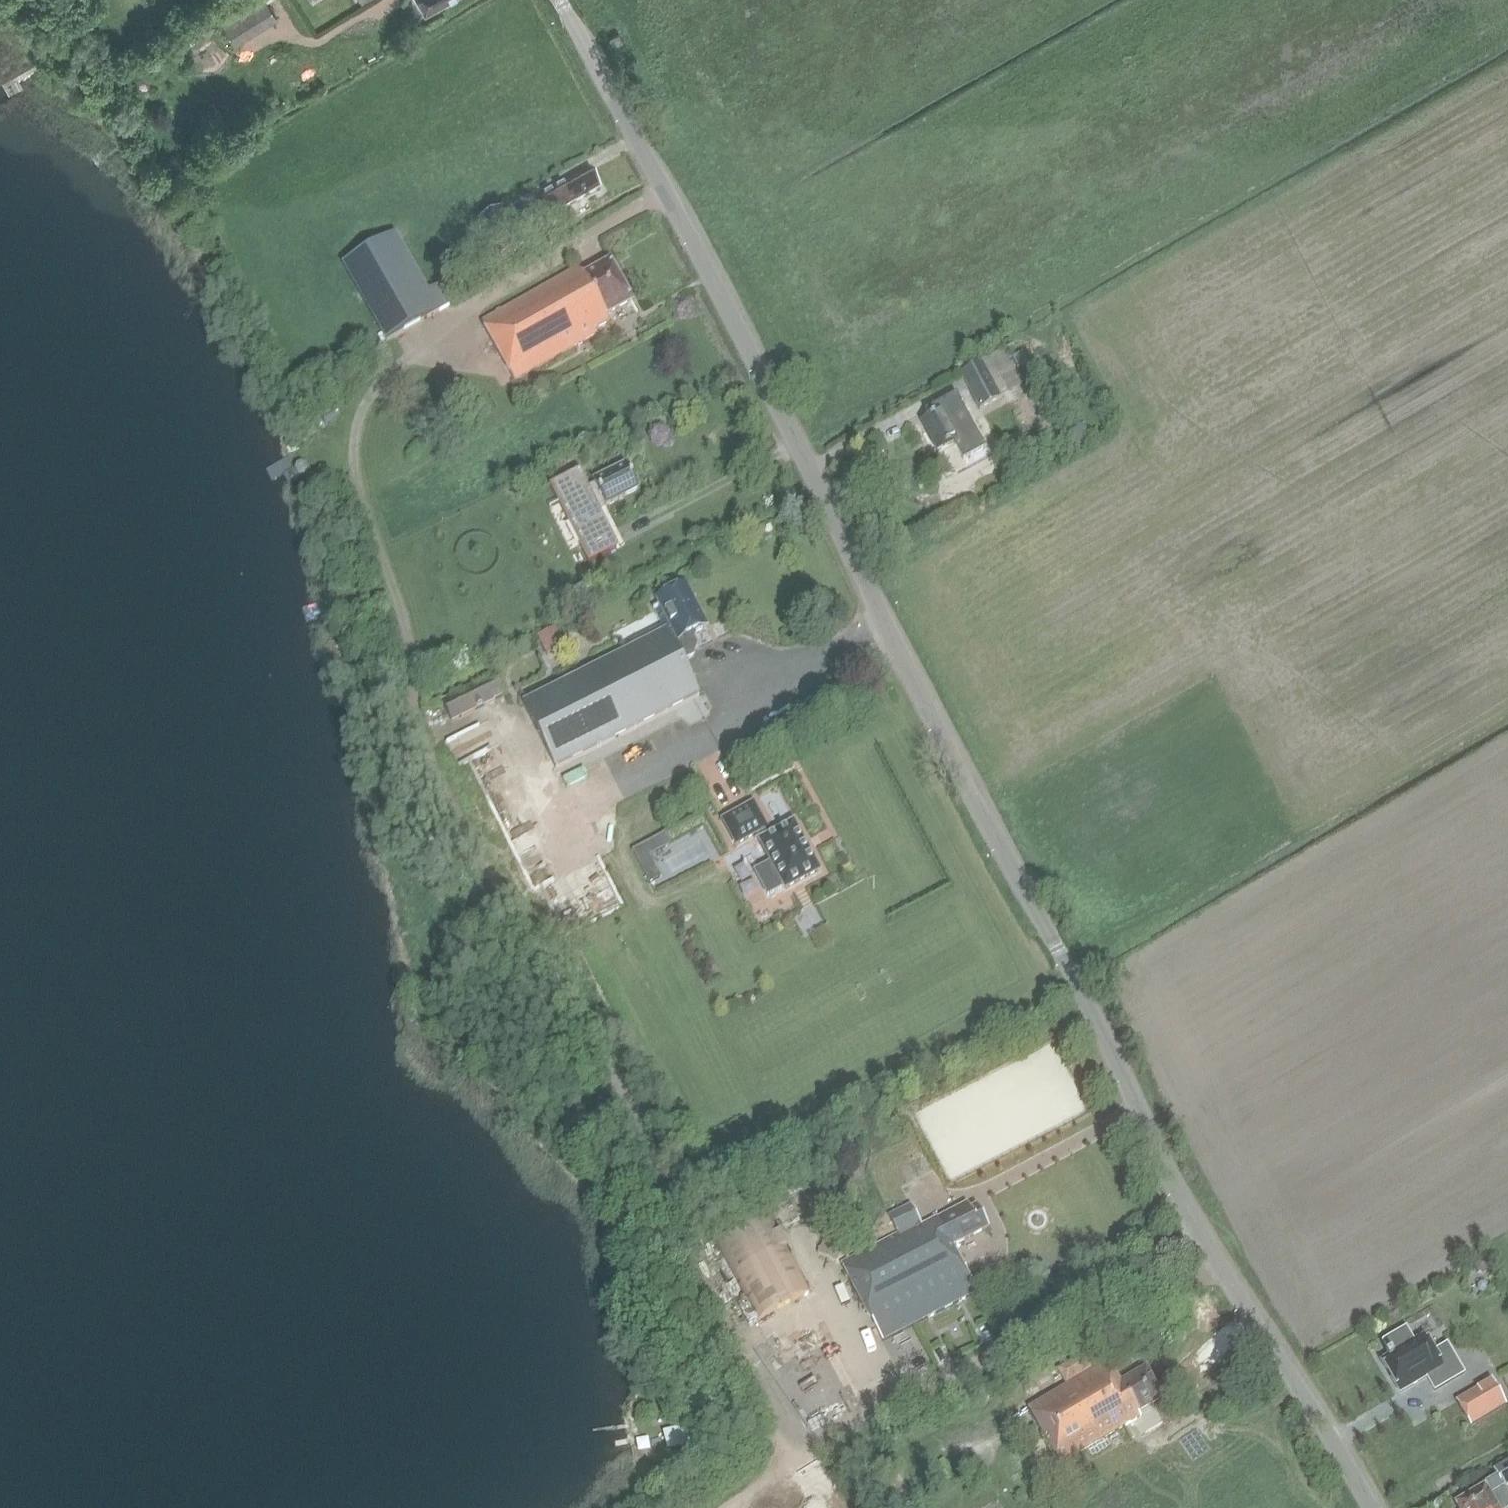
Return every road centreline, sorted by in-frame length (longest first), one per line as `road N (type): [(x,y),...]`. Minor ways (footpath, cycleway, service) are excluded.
road 1 (tertiary): [(1373,1507),(1189,1217),(1115,1058),(962,777),(732,316),(559,0)]
road 2 (track): [(797,1463),(565,979),(438,774),(364,501),(353,425),(402,357),(667,193)]
road 3 (track): [(1198,1232),(724,1507)]
road 4 (track): [(887,1407),(804,1228)]

